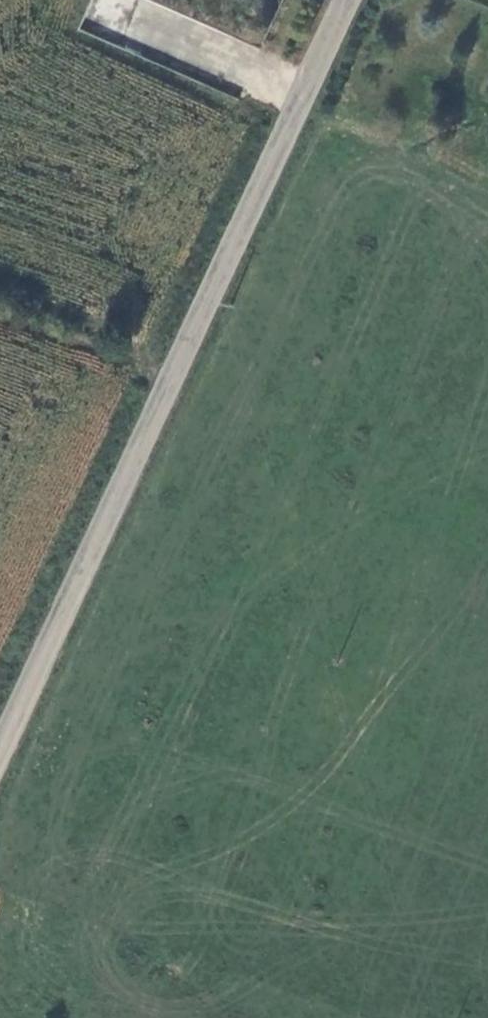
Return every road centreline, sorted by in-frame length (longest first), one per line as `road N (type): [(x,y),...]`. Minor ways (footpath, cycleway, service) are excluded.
road 1 (unclassified): [(348,0),(0,749)]

